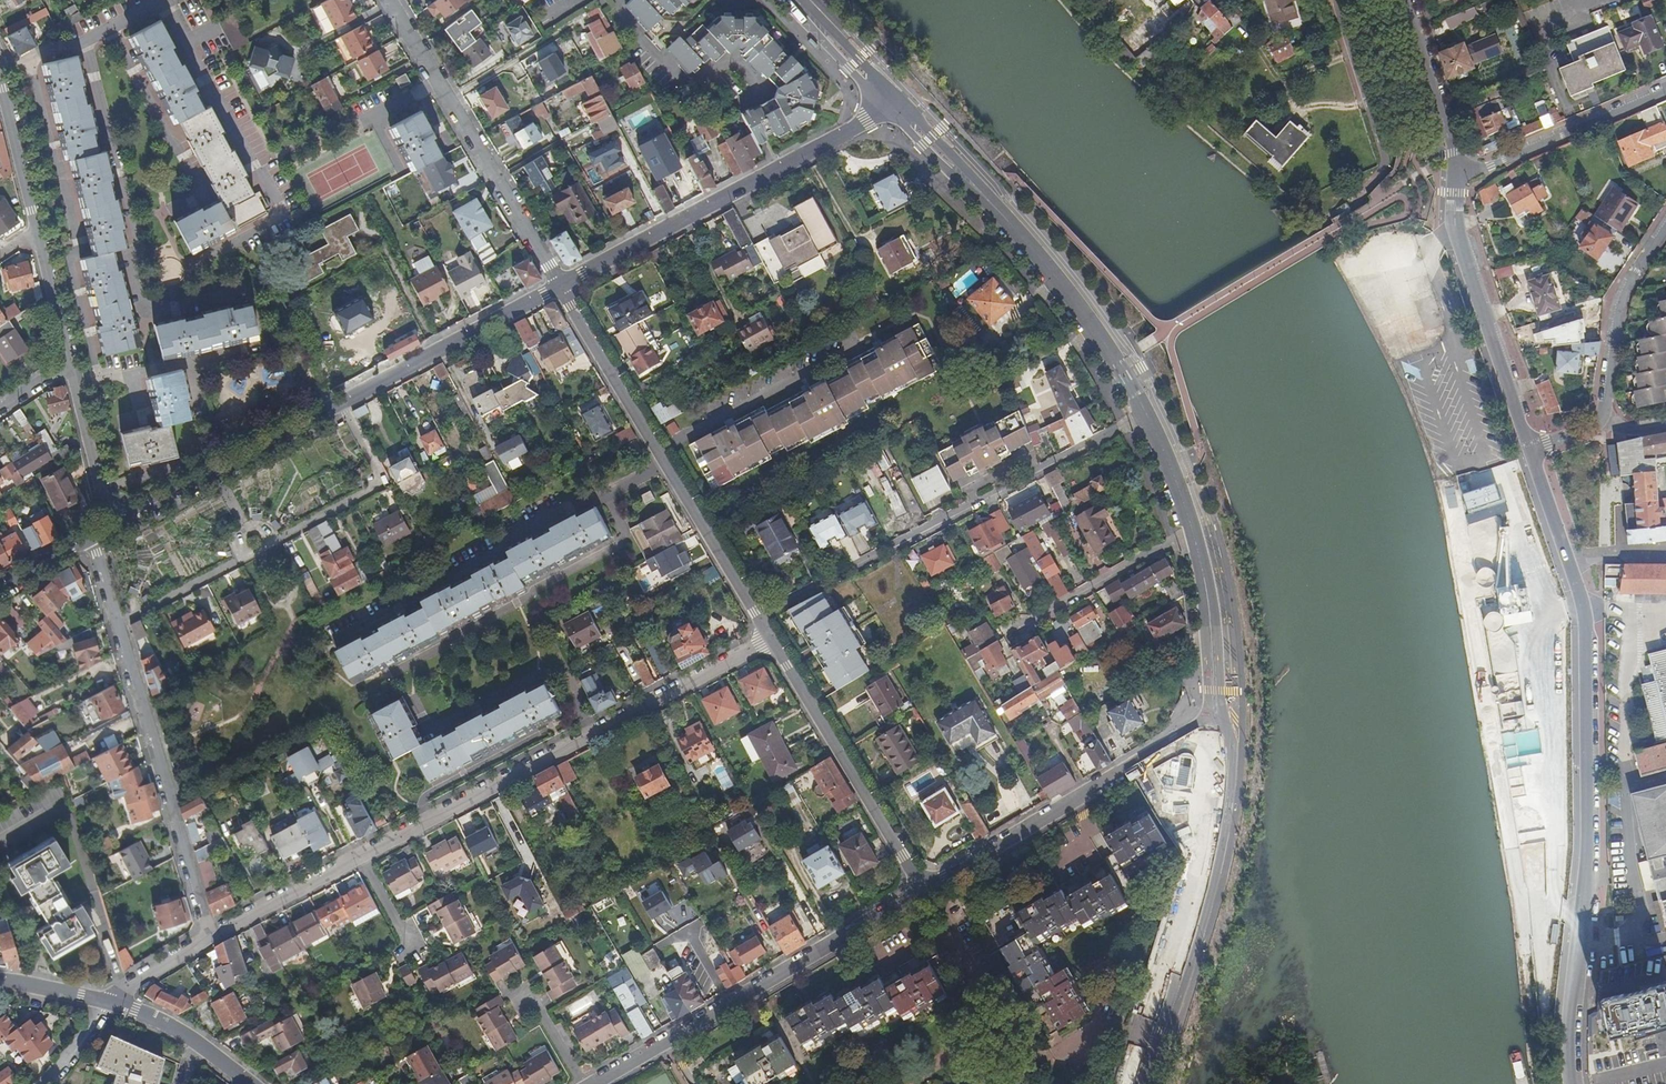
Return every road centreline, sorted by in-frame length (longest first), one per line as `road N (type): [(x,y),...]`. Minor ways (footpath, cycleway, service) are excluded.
road 1 (residential): [(1572,1083),(1567,1022),(1587,846),(1587,633),(1527,450)]
road 2 (residential): [(212,937),(772,639)]
road 3 (residential): [(772,639),(560,285)]
road 4 (tertiary): [(893,104),(1041,257),(1147,414)]
road 5 (tertiary): [(1217,711),(1230,735),(1231,793),(1219,867),(1153,1083)]
road 6 (residential): [(597,1083),(925,889)]
road 7 (residential): [(560,285),(893,104)]
road 8 (residential): [(1217,711),(925,889)]
road 9 (residential): [(849,569),(1147,414)]
road 10 (residential): [(560,285),(389,0)]
road 11 (residential): [(212,937),(119,624)]
road 12 (residential): [(925,889),(772,639)]
road 13 (residential): [(1527,450),(1456,231),(1455,181)]
road 14 (residential): [(109,527),(342,404)]
road 15 (residential): [(342,404),(560,285)]
road 16 (residential): [(1665,90),(1455,181)]
road 17 (residential): [(1665,226),(1623,294),(1596,426)]
road 18 (residential): [(274,541),(382,485),(342,404)]
road 19 (residential): [(1010,637),(1194,534)]
road 20 (residential): [(1455,181),(1454,151),(1405,0)]
road 21 (tertiary): [(1194,534),(1208,595),(1217,711)]
road 22 (residential): [(109,527),(72,364)]
road 23 (residential): [(39,231),(0,70)]
road 24 (residential): [(110,1004),(168,1025),(248,1083)]
road 25 (tertiary): [(794,0),(893,104)]
road 26 (residential): [(119,624),(242,559)]
road 27 (residential): [(72,364),(39,231)]
road 28 (tertiary): [(1147,414),(1194,534)]
road 29 (residential): [(110,1004),(212,937)]

